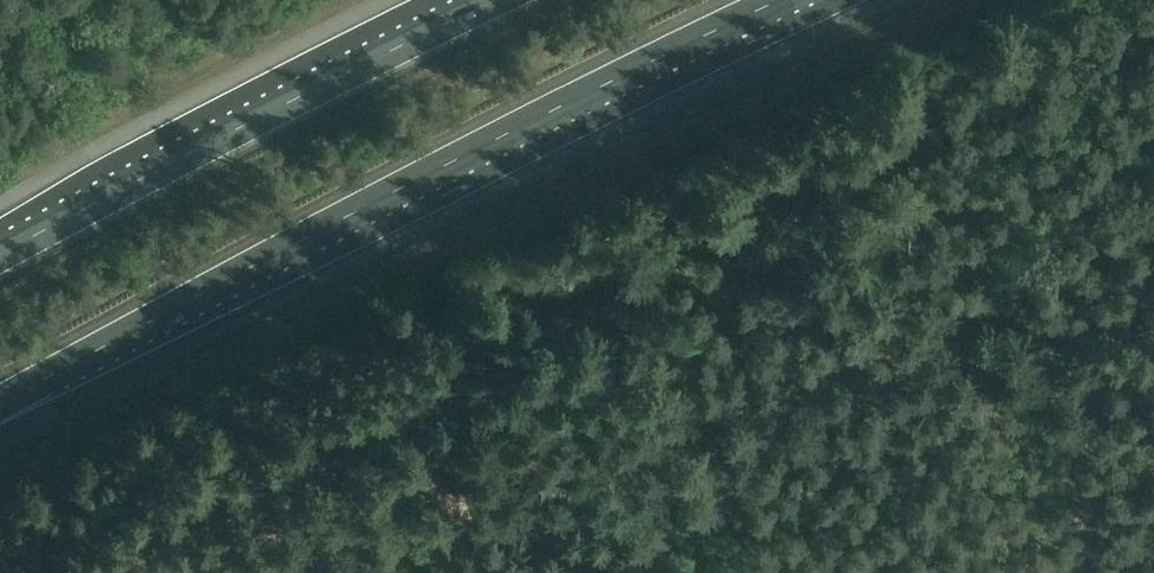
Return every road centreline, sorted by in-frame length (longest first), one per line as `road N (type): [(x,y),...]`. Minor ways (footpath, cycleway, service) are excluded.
road 1 (track): [(1081,572),(1053,349),(1029,320),(984,303),(857,366),(803,379),(689,475),(639,503),(514,496),(326,512),(235,572)]
road 2 (motorway): [(0,402),(488,143),(779,0)]
road 3 (motorway): [(496,0),(0,254)]

